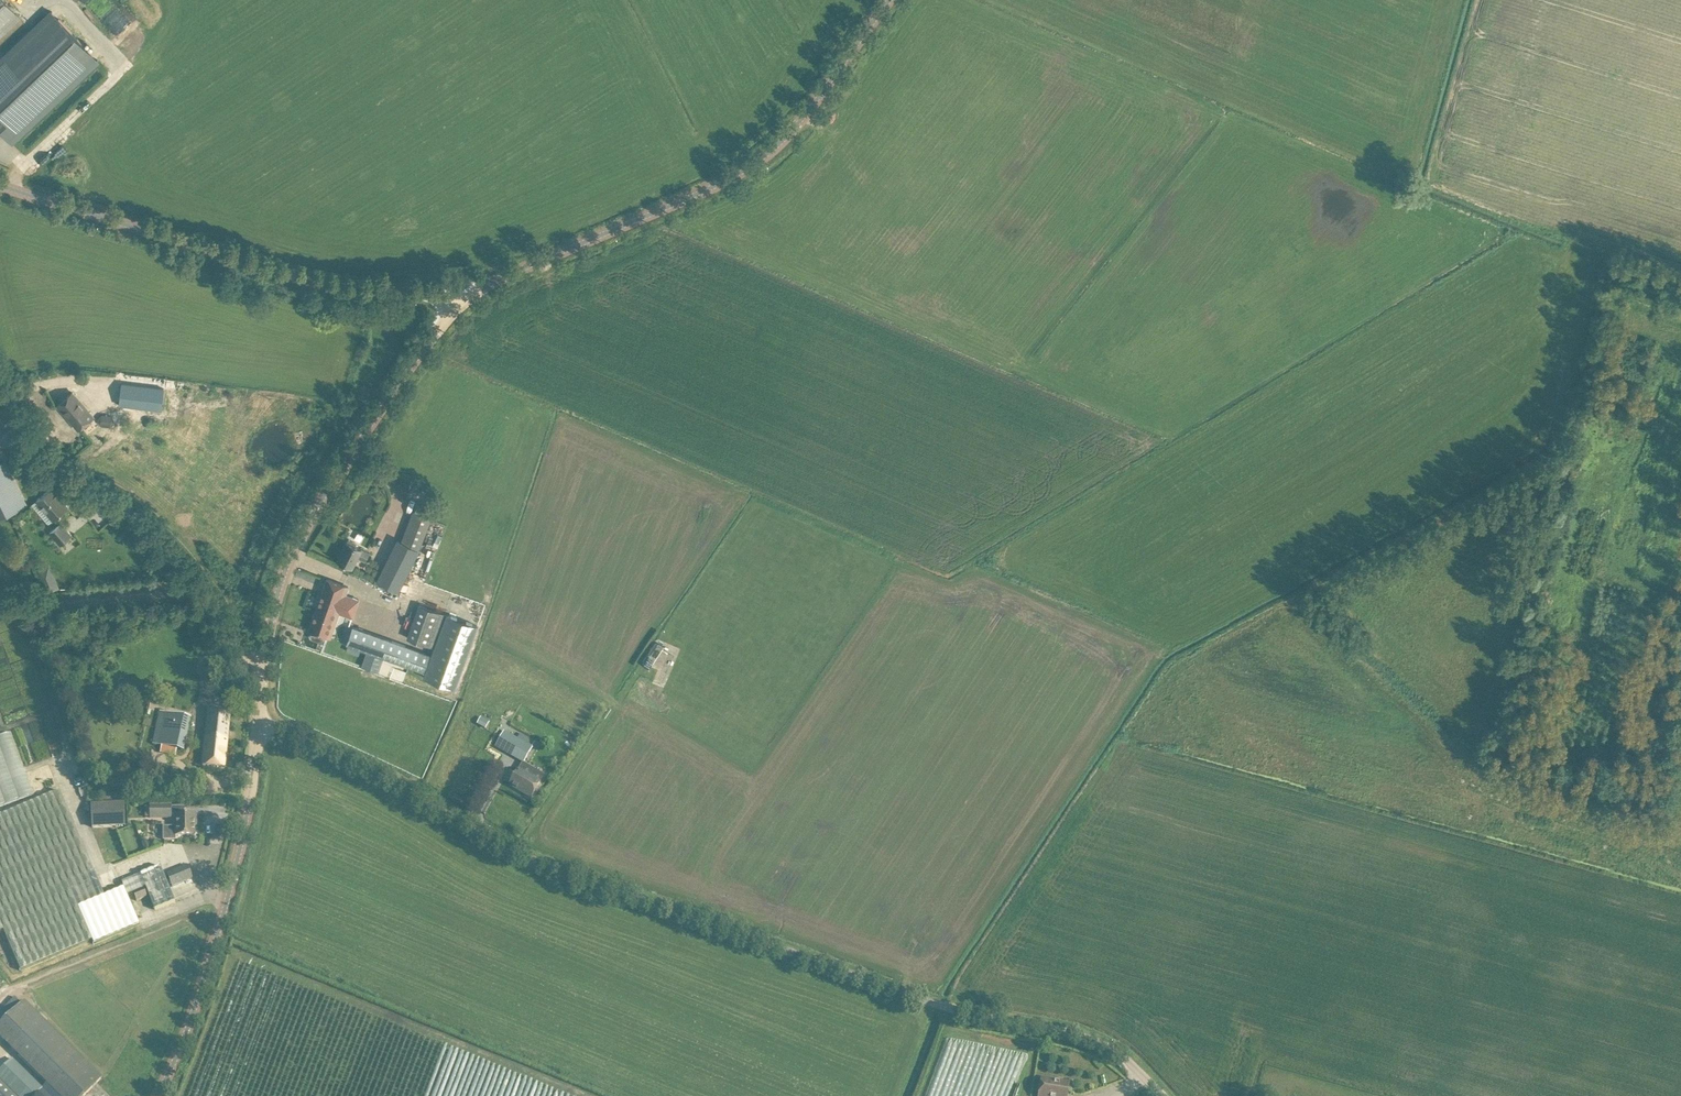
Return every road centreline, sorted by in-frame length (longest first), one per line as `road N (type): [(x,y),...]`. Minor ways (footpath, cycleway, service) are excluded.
road 1 (unclassified): [(1162,1095),(1102,1044),(928,1002),(547,865),(258,720)]
road 2 (tertiary): [(456,308),(510,273),(758,160),(799,122),(890,0)]
road 3 (unclassified): [(456,308),(434,293),(311,282),(0,184)]
road 4 (tertiary): [(264,665),(280,584),(308,522),(456,308)]
road 5 (tertiary): [(155,1095),(195,1008),(229,891),(258,720)]
road 6 (unclassified): [(264,665),(234,643),(138,518),(70,476),(0,386)]
road 7 (track): [(1680,275),(1439,187)]

